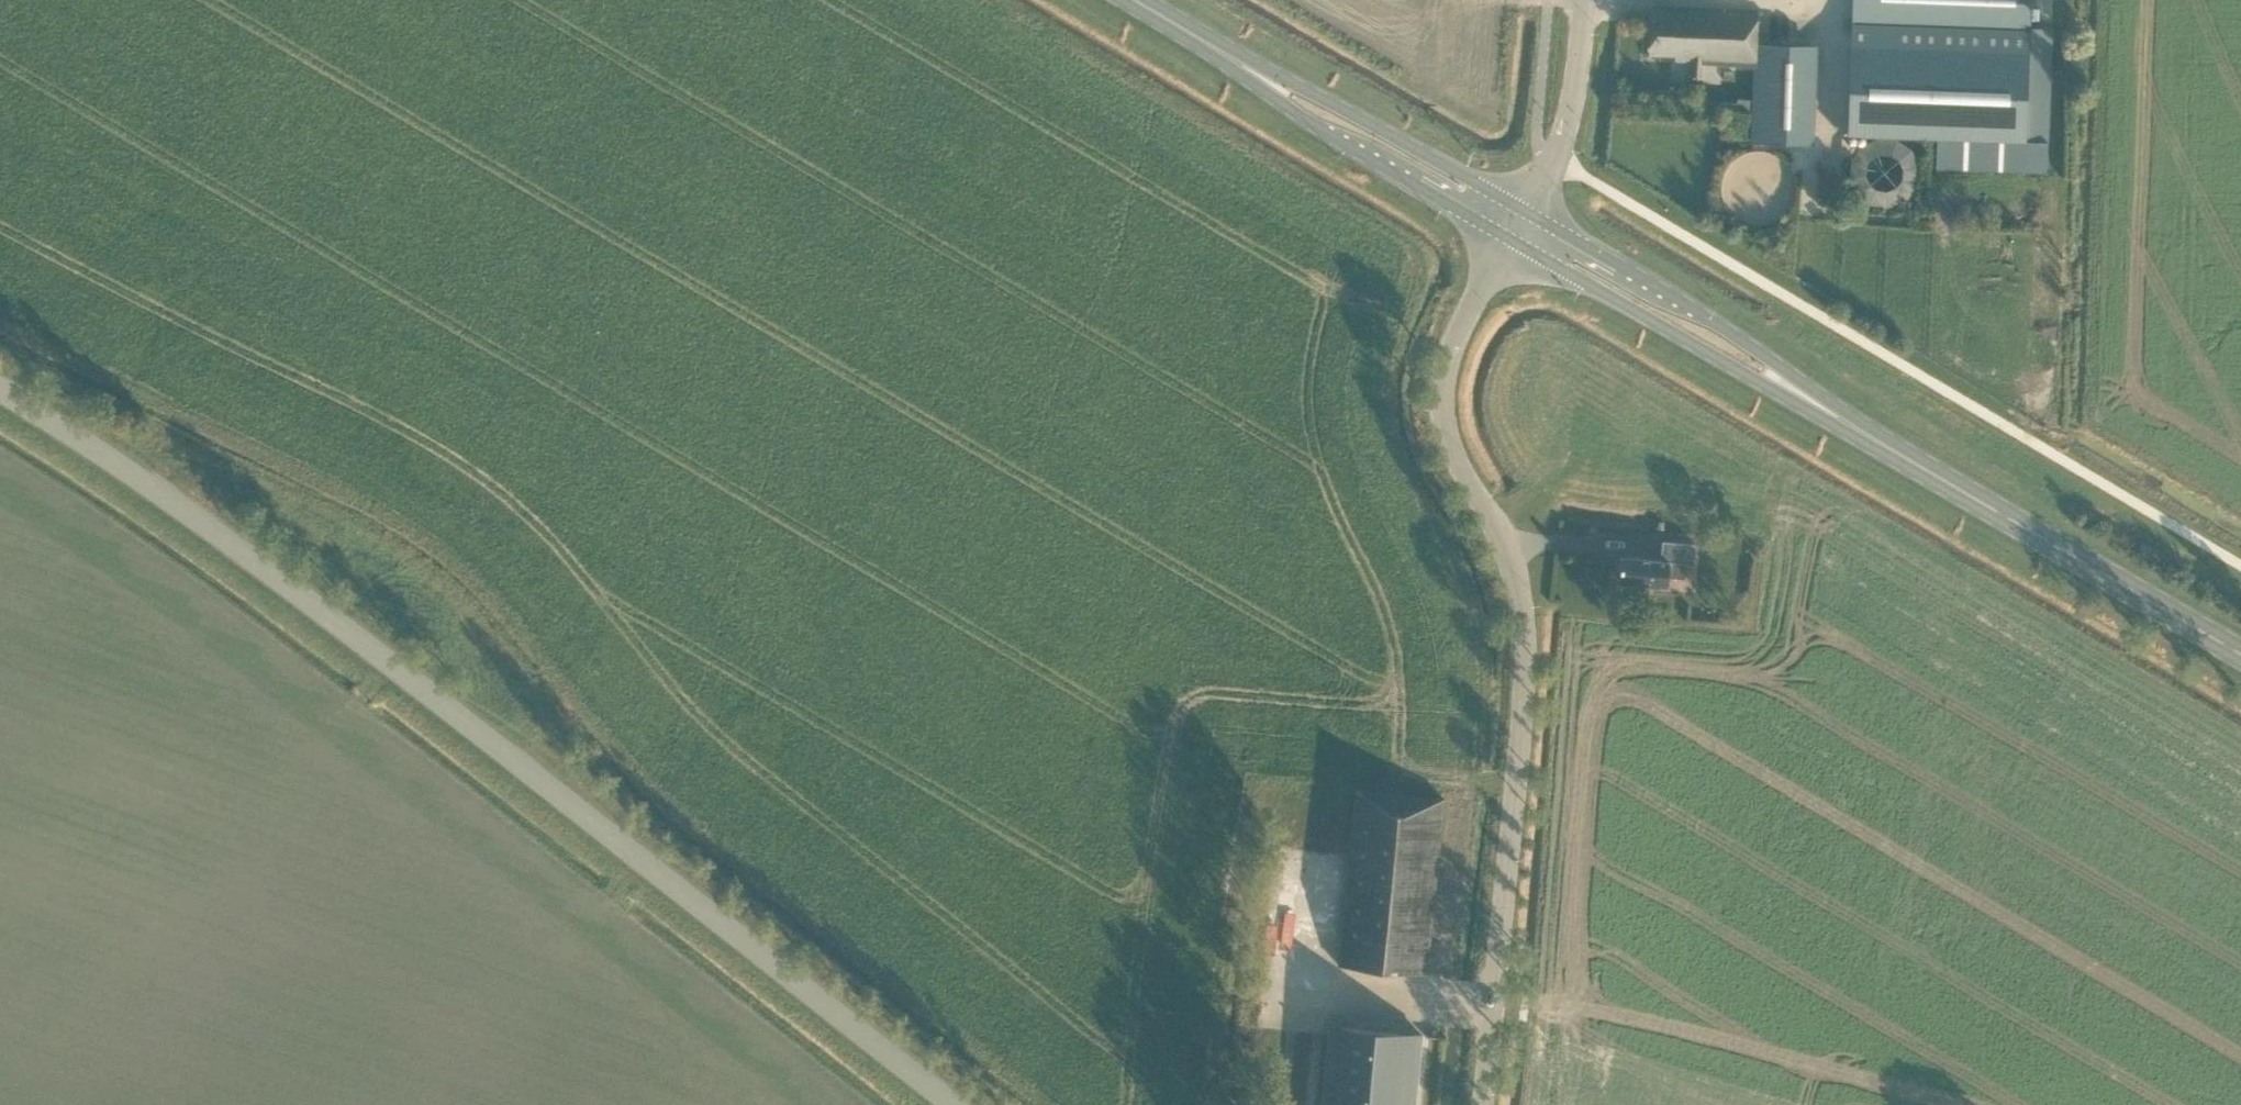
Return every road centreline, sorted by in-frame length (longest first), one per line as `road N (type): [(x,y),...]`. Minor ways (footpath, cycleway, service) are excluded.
road 1 (unclassified): [(957,1104),(175,501),(0,387)]
road 2 (tertiary): [(1484,1104),(1524,659),(1519,585),(1455,467),(1442,405),(1447,348),(1515,224)]
road 3 (secondary): [(2240,662),(1515,224)]
road 4 (secondary): [(1131,0),(1515,224)]
road 5 (tertiary): [(1515,224),(1567,117),(1579,0)]

